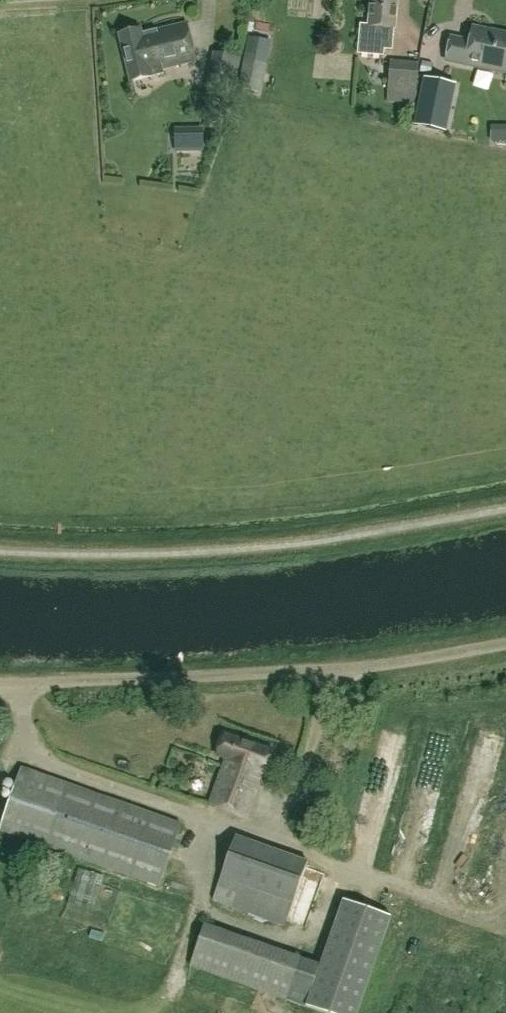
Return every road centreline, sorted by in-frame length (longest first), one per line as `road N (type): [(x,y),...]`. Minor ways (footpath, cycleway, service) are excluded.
road 1 (unclassified): [(505,643),(307,674),(0,688)]

